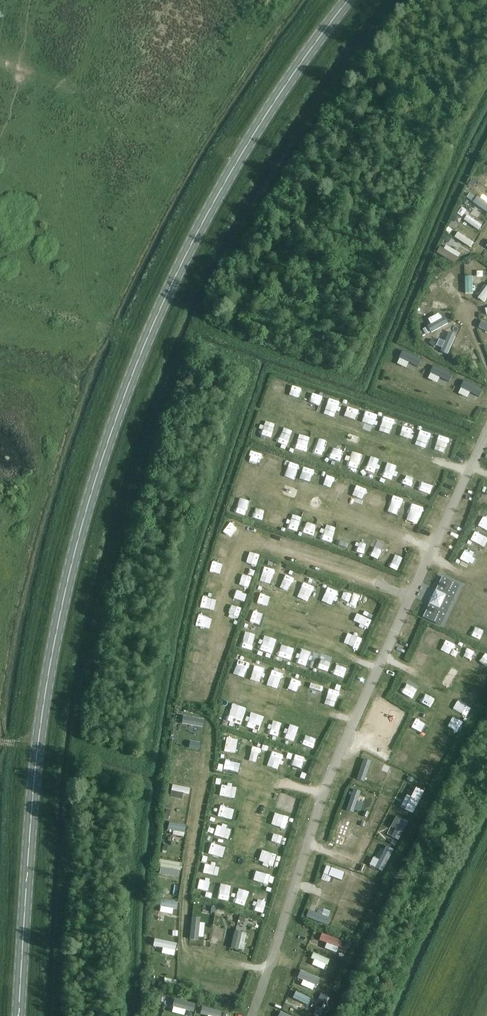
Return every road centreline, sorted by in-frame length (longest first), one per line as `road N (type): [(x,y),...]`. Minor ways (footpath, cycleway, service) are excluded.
road 1 (primary): [(22,1015),(42,719),(106,443),(215,200),(348,0)]

